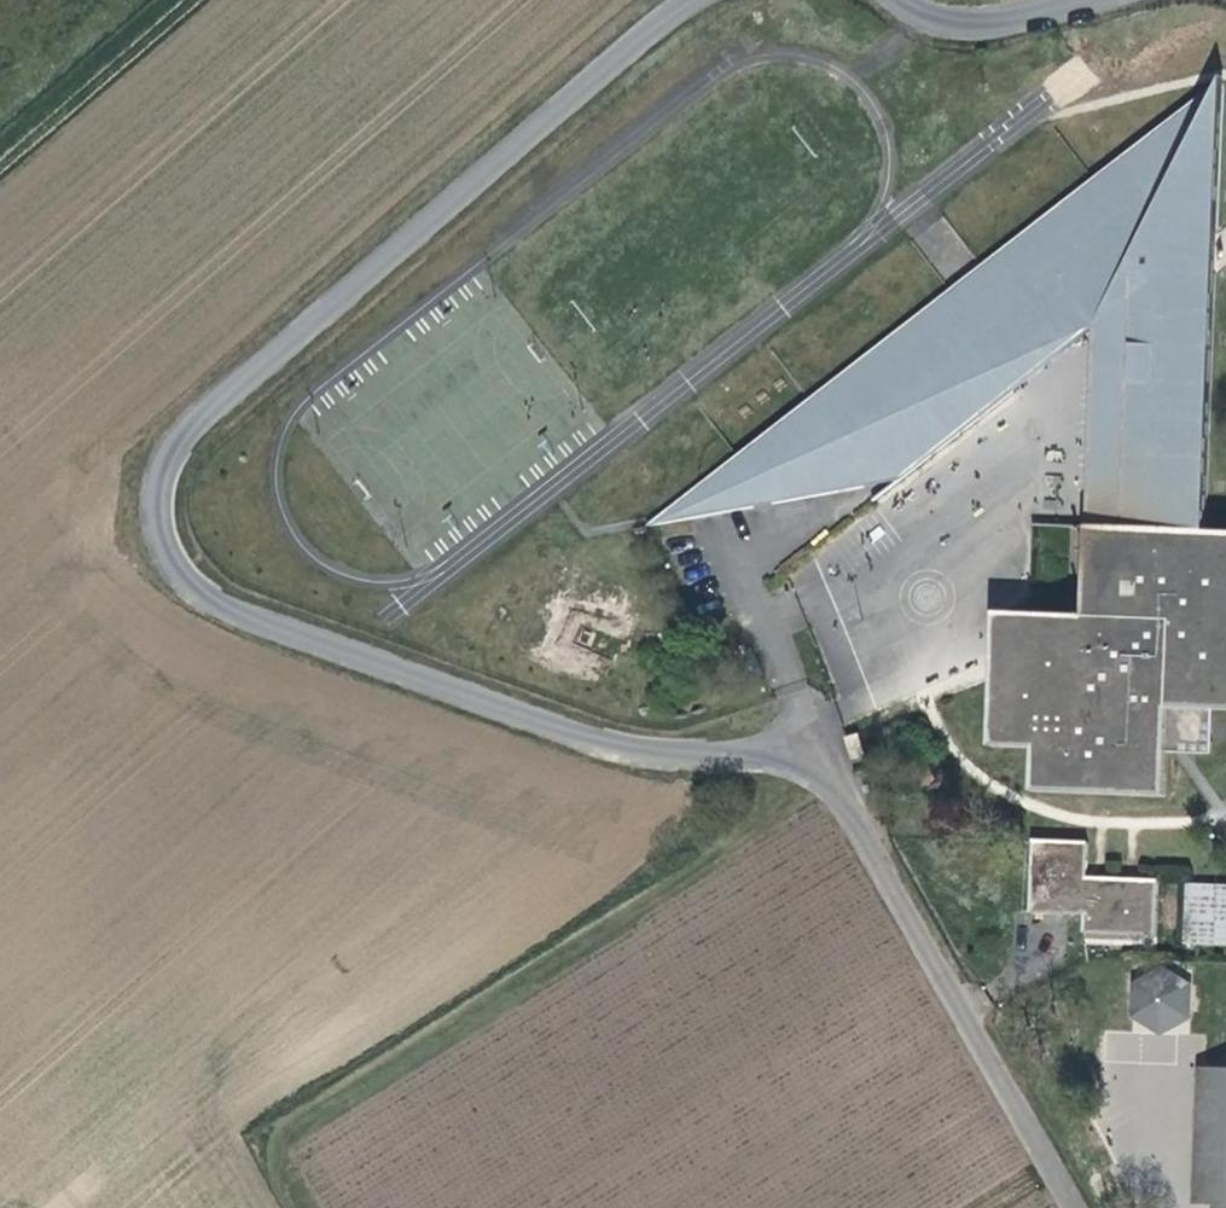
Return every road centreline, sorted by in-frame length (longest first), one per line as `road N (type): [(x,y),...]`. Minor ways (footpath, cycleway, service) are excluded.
road 1 (residential): [(1072,1207),(846,809),(806,769),(607,744),(295,637),(204,597),(162,538),(164,471),(200,418),(691,0)]
road 2 (track): [(293,1207),(270,1156),(281,1133),(774,806),(778,761)]
road 3 (track): [(194,0),(0,167)]
road 4 (residential): [(900,0),(966,25),(1004,23),(1079,0)]

